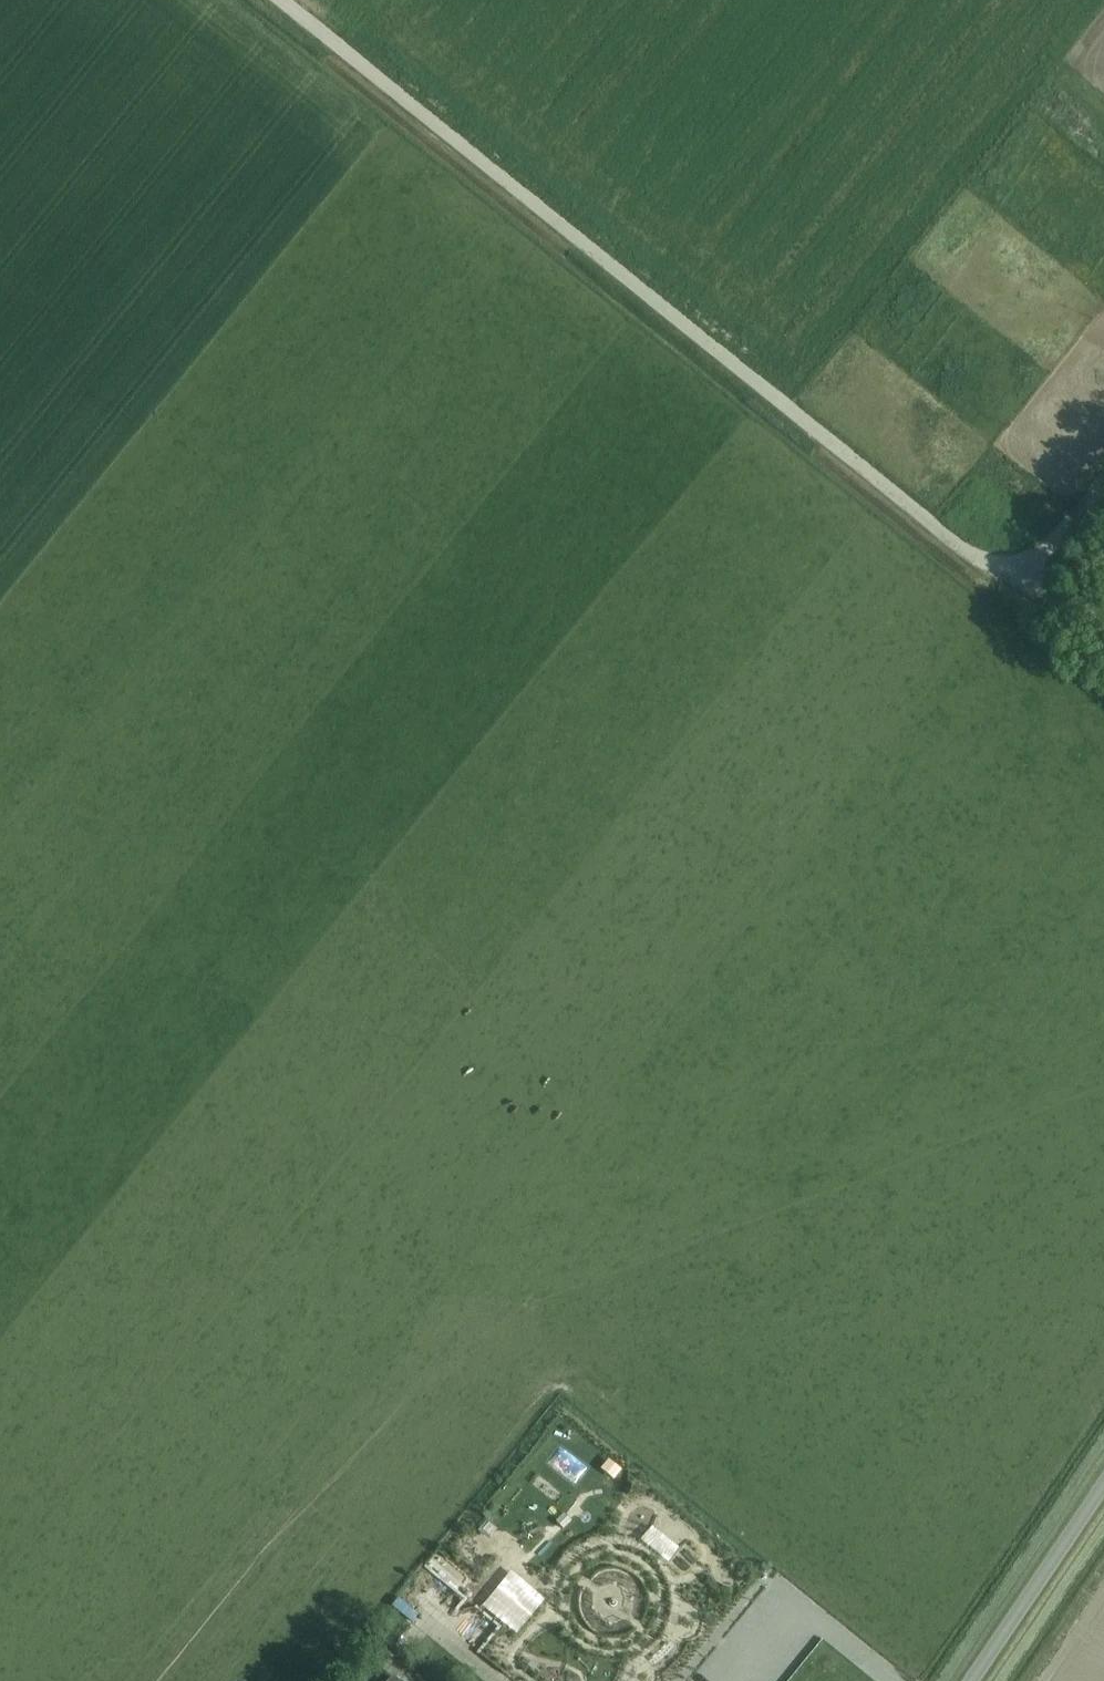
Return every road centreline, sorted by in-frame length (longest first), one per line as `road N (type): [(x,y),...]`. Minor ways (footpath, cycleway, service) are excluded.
road 1 (track): [(270,0),(958,549),(1021,554),(1103,475)]
road 2 (unclassified): [(976,1680),(1103,1499)]

